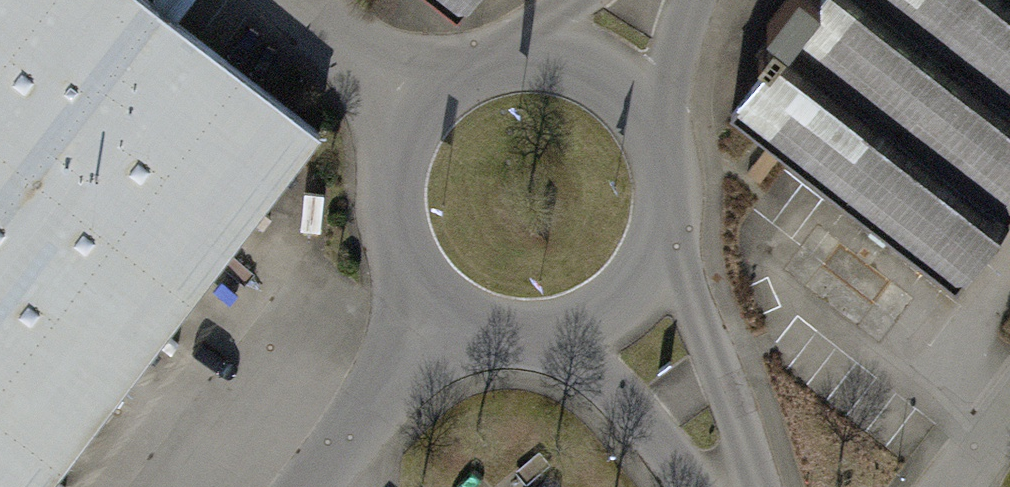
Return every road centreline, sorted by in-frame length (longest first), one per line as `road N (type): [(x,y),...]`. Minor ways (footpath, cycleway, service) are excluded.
road 1 (unclassified): [(518,43),(442,71),(413,99),(380,173),(389,255),(438,320)]
road 2 (unclassified): [(761,486),(680,247)]
road 3 (unclassified): [(438,320),(309,486)]
road 4 (unclassified): [(552,351),(592,372),(637,414),(691,486)]
road 5 (unclassified): [(675,135),(659,107),(612,63),(582,50),(518,43)]
road 6 (unclassified): [(552,351),(586,343),(644,305),(680,247)]
road 7 (unclassified): [(675,135),(674,61),(691,0)]
road 8 (unclassified): [(438,320),(492,346),(552,351)]

